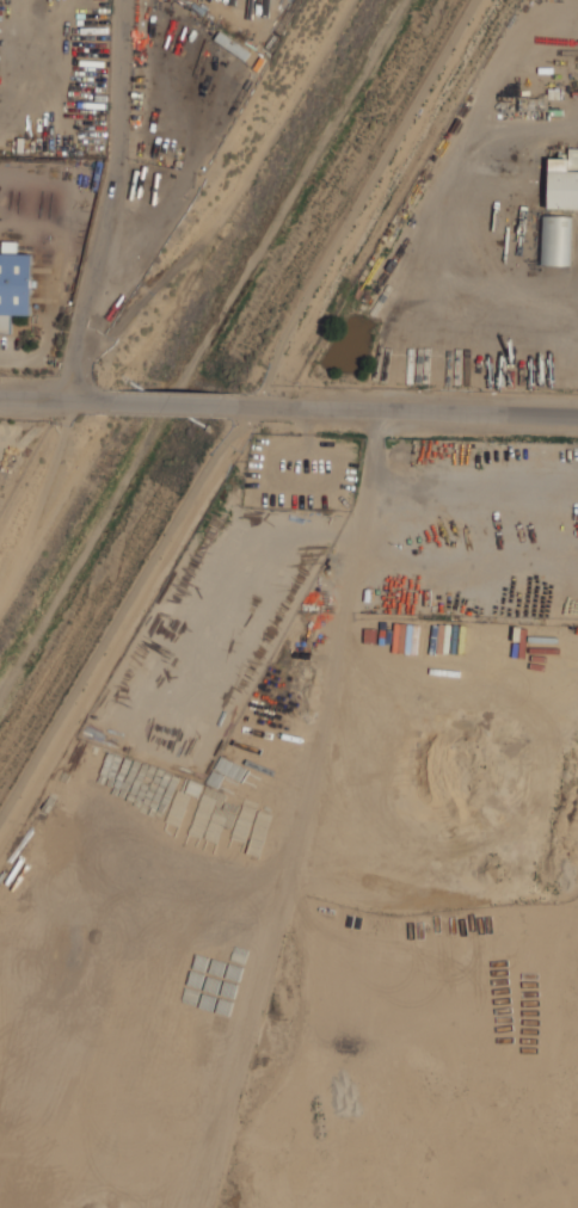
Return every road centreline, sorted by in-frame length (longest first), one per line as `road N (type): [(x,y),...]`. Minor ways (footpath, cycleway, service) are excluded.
road 1 (residential): [(221,406),(577,416)]
road 2 (residential): [(97,401),(221,406)]

